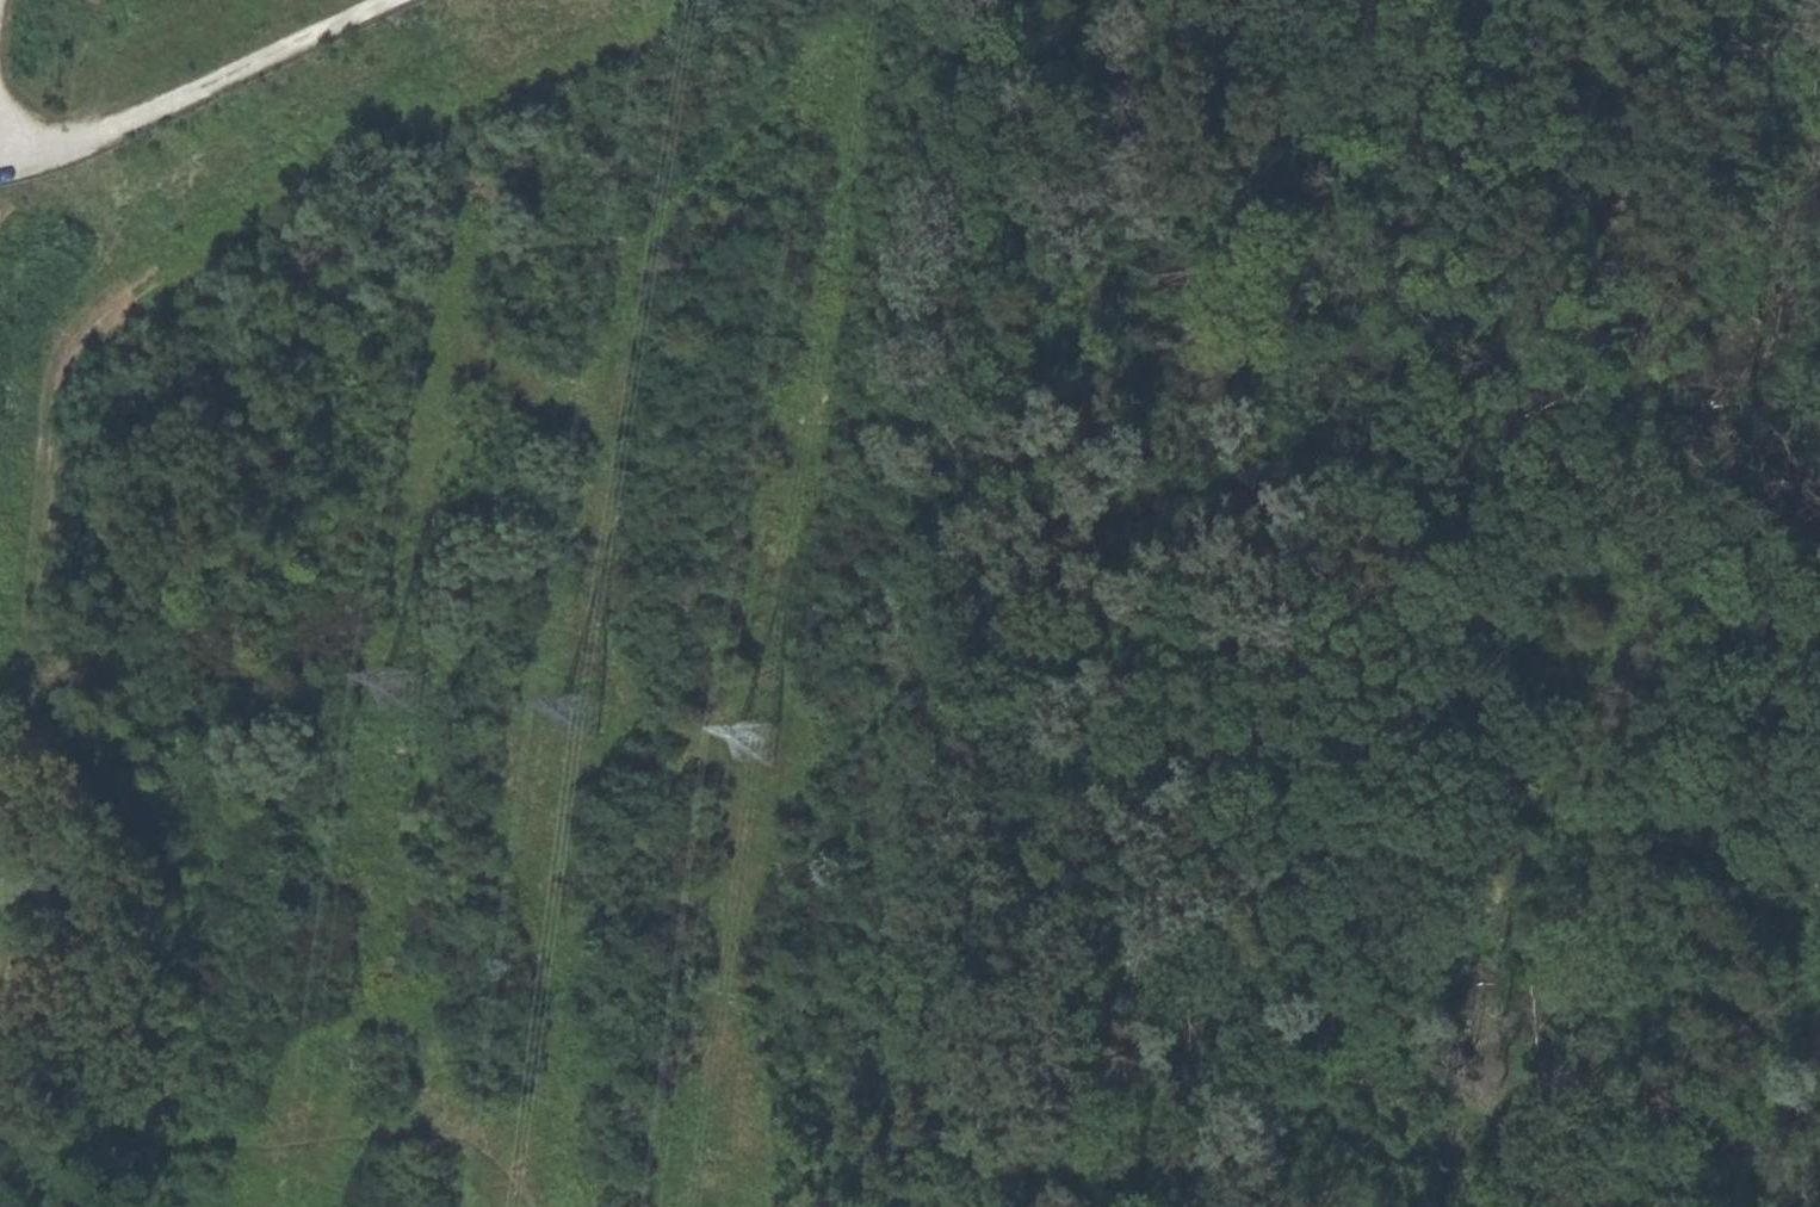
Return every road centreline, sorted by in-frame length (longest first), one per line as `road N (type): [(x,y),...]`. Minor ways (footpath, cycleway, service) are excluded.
road 1 (track): [(0,146),(34,153),(92,144),(405,0)]

